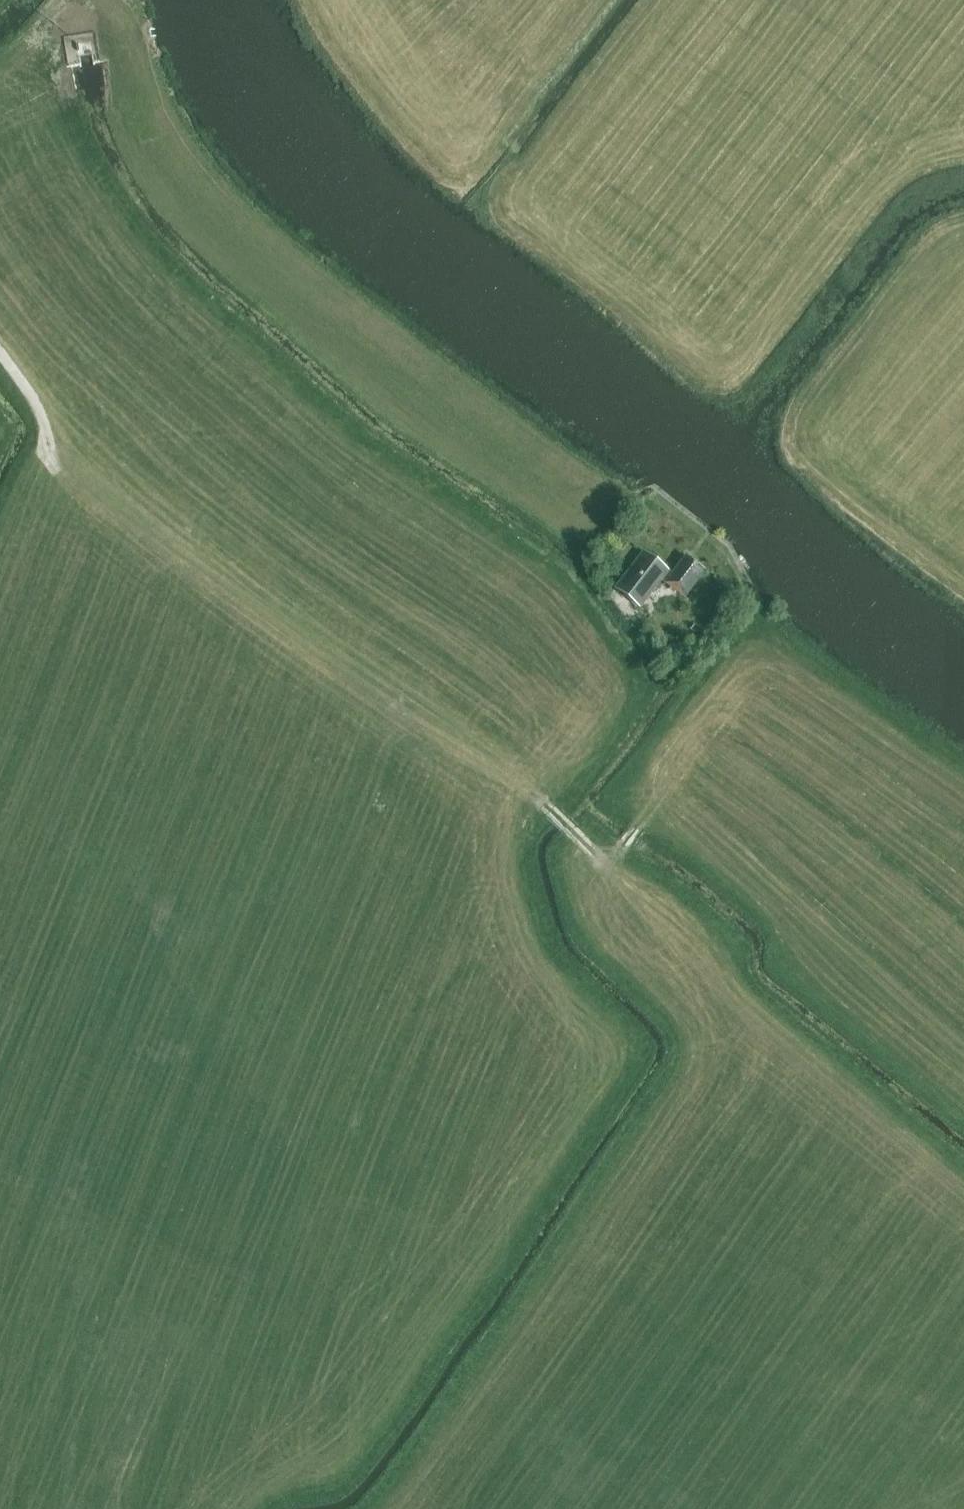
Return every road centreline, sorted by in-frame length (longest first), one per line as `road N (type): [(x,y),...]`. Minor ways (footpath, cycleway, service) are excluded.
road 1 (track): [(0,351),(38,405),(57,470),(78,499),(546,804),(608,860)]
road 2 (track): [(608,860),(758,653),(833,688),(963,794)]
road 3 (track): [(608,860),(738,999)]

